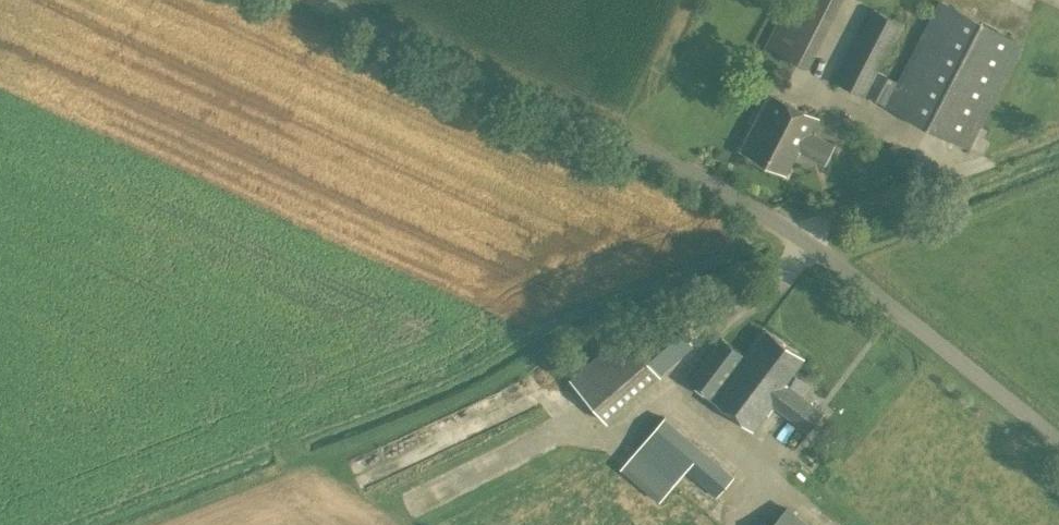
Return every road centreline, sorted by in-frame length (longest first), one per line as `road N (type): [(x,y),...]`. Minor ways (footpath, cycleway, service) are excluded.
road 1 (unclassified): [(1058,427),(875,277),(790,220),(324,0)]

